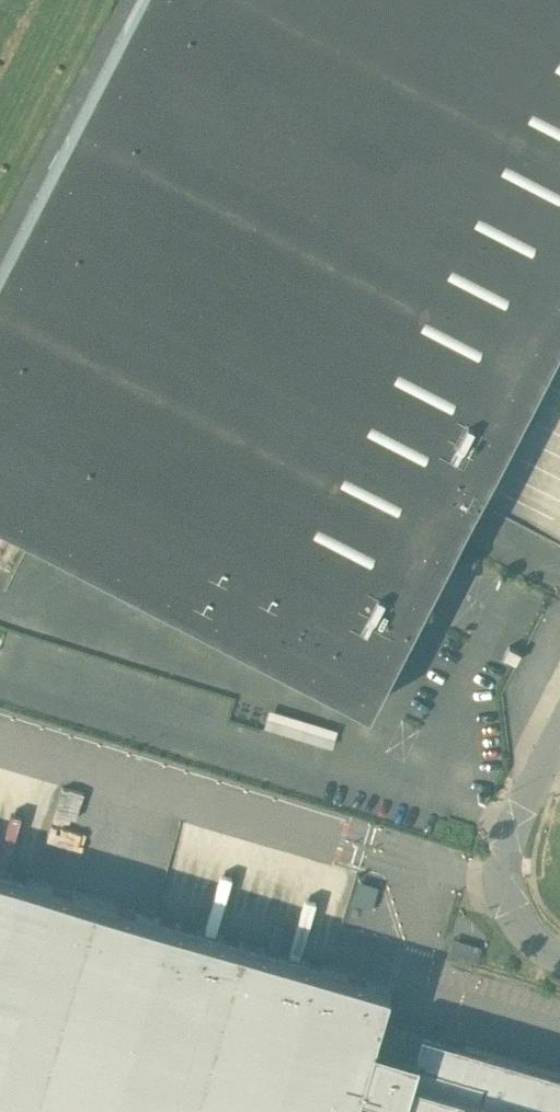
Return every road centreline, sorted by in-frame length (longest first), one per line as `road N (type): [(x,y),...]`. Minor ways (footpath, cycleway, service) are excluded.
road 1 (unclassified): [(559,959),(519,926),(502,871),(509,835),(559,736)]

